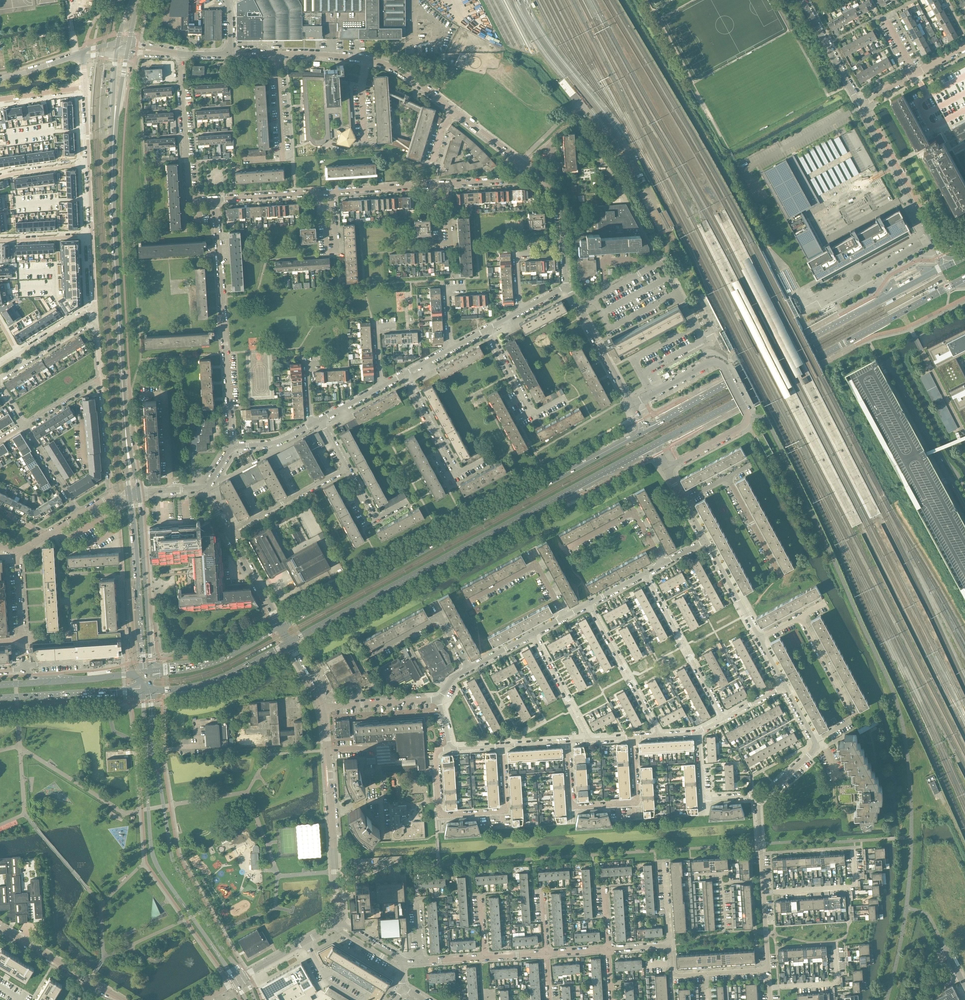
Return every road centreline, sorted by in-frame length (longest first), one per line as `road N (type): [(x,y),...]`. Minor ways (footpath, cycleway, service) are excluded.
road 1 (secondary): [(645,430),(279,626)]
road 2 (secondary): [(289,643),(653,445)]
road 3 (secondary): [(653,445),(964,278)]
road 4 (secondary): [(947,264),(645,430)]
road 5 (secondary): [(126,436),(114,117)]
road 6 (tertiary): [(144,692),(154,861),(235,981)]
road 7 (tertiary): [(243,976),(170,851),(151,692)]
road 8 (residential): [(231,447),(215,200)]
road 9 (residential): [(502,746),(506,810),(442,815),(435,751),(451,749)]
road 10 (residential): [(633,737),(636,801),(571,805),(566,741)]
road 11 (residential): [(947,264),(859,105)]
road 12 (secondary): [(151,672),(139,492)]
road 13 (secondary): [(129,494),(144,673)]
road 14 (residential): [(215,200),(189,197),(181,55)]
road 15 (residential): [(645,574),(723,719)]
road 16 (unclassified): [(883,372),(894,375),(964,509)]
road 17 (residential): [(0,100),(85,88),(88,162)]
road 18 (unclassified): [(964,488),(895,369),(881,368)]
road 19 (residential): [(660,736),(589,604)]
road 20 (secondary): [(151,692),(202,686),(289,643)]
road 21 (residential): [(666,469),(746,422),(727,370)]
road 22 (residential): [(760,799),(816,746),(784,685)]
road 23 (secondary): [(0,698),(144,692)]
road 24 (residential): [(566,286),(556,196),(520,161)]
road 25 (residential): [(120,999),(0,928)]
road 26 (secondary): [(279,626),(219,658),(151,672)]
road 27 (residential): [(632,405),(566,286)]
road 28 (residential): [(228,533),(346,468)]
road 29 (residential): [(487,329),(532,413),(565,396)]
road 30 (residential): [(763,892),(855,886),(852,850)]
road 31 (residential): [(335,872),(327,750)]
road 32 (residential): [(697,733),(704,797),(760,799)]

